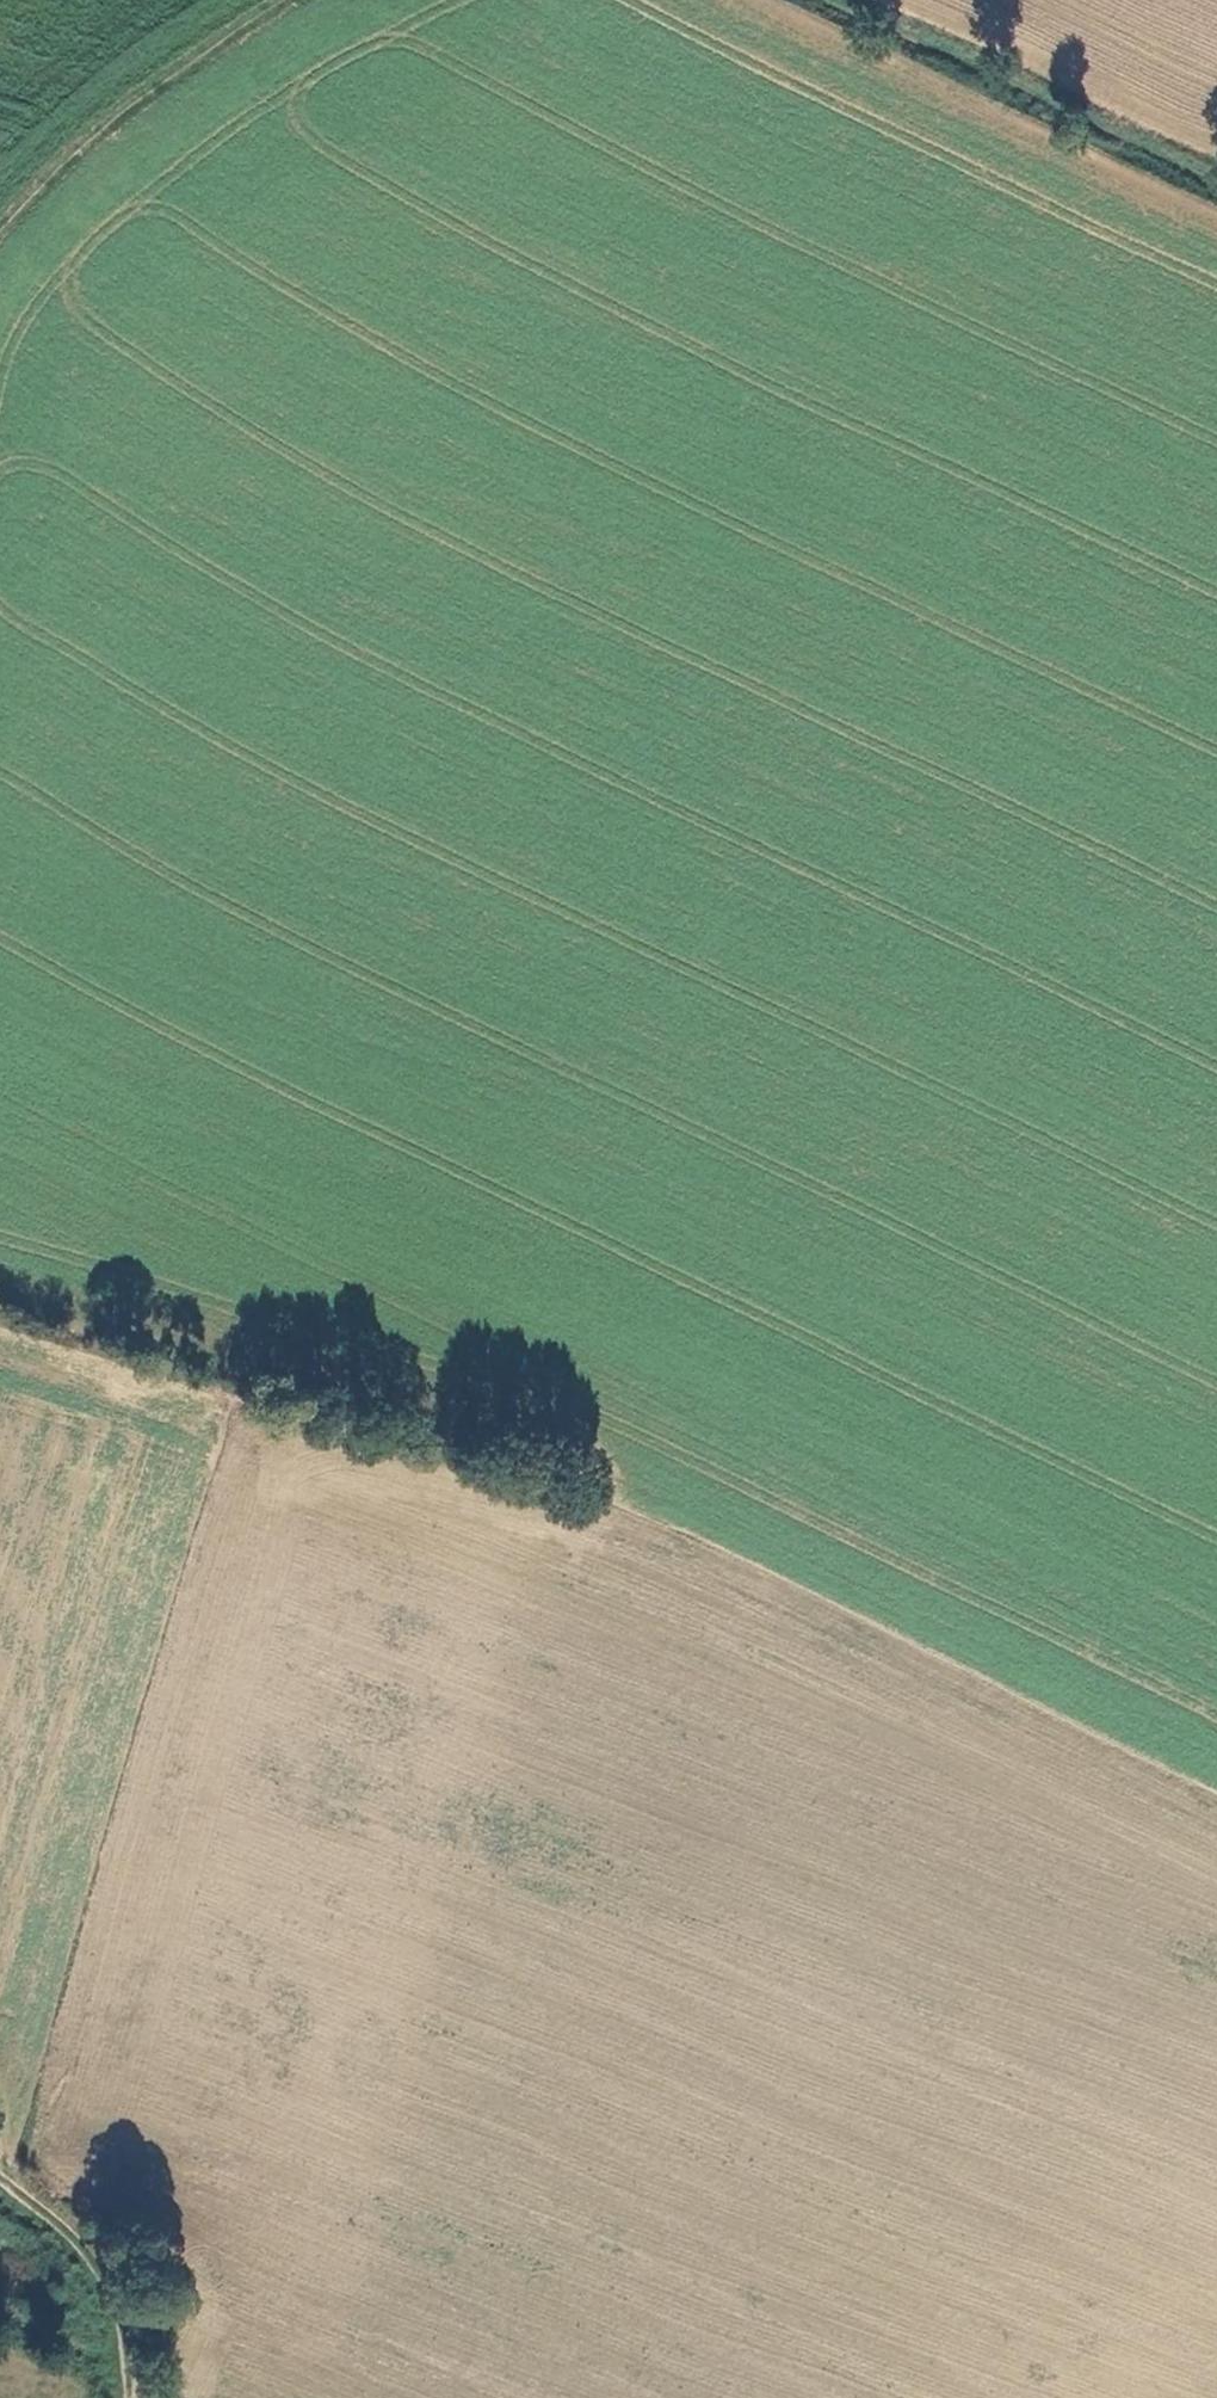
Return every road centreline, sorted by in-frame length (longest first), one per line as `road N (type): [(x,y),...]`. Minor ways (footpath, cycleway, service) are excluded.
road 1 (track): [(834,0),(1216,178)]
road 2 (track): [(0,246),(98,141),(320,0)]
road 3 (track): [(140,2397),(134,2263),(0,2124)]

